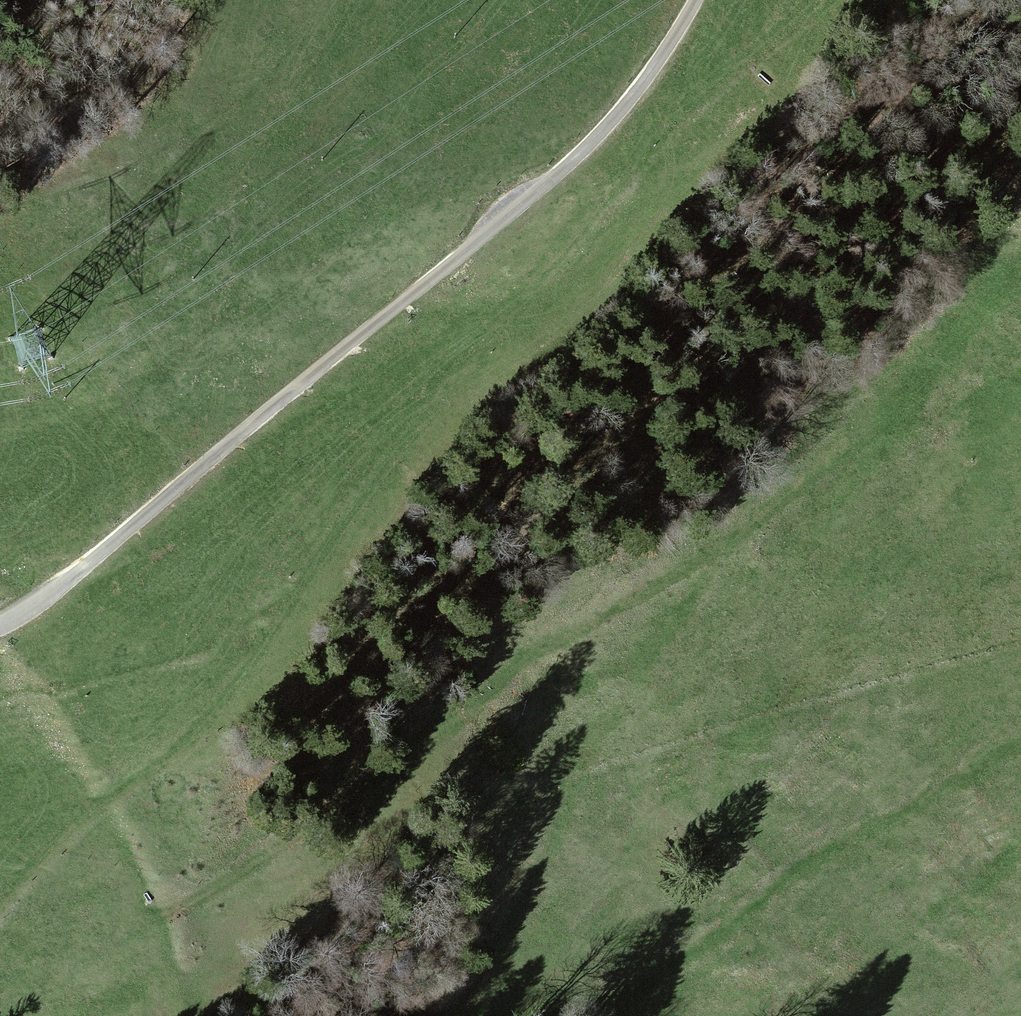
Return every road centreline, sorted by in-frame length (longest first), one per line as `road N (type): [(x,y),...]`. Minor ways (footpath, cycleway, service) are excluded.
road 1 (track): [(162,897),(350,793),(561,633),(697,552),(875,424),(982,320),(1020,300)]
road 2 (track): [(630,101),(597,196),(482,325),(242,674),(194,729),(88,808),(0,913)]
road 3 (unclassified): [(698,0),(630,101),(550,182),(86,565),(0,622)]
road 4 (track): [(1020,738),(726,913),(637,988),(615,1015)]

